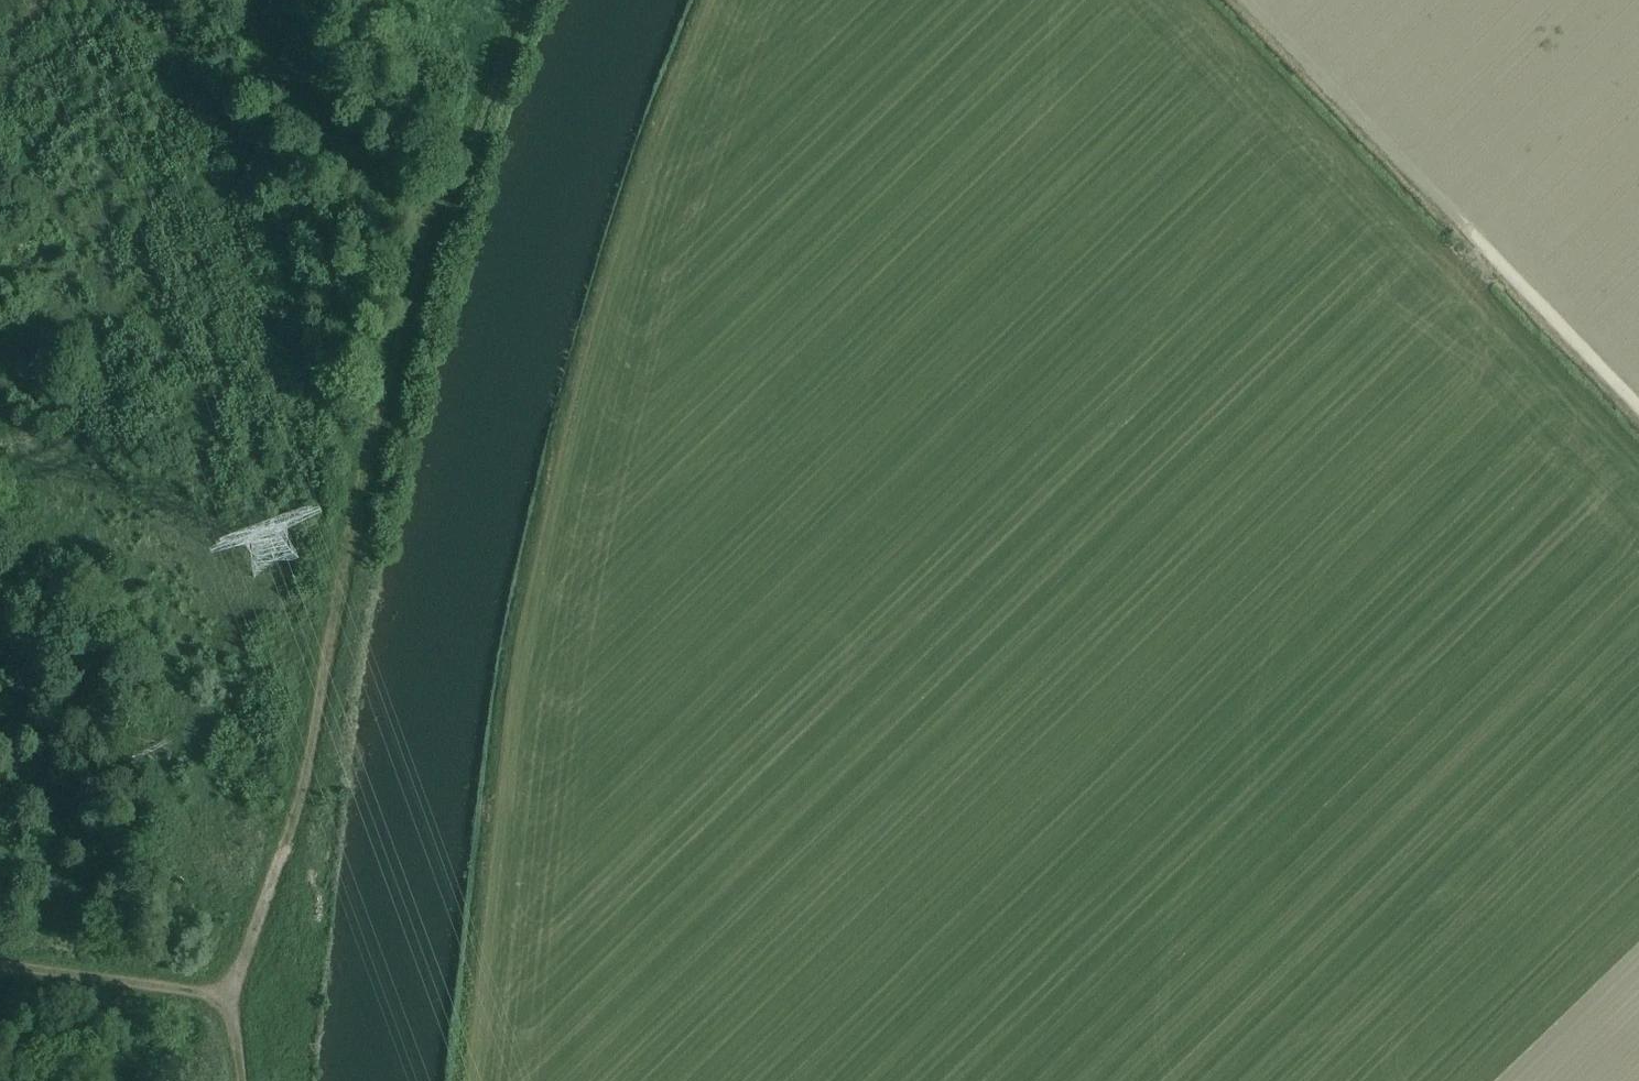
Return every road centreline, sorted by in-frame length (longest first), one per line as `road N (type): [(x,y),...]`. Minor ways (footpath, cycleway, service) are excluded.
road 1 (track): [(255,0),(253,34),(413,212),(416,232),(335,587),(291,829),(246,953),(221,995),(189,999),(0,974)]
road 2 (track): [(1638,409),(1479,244)]

